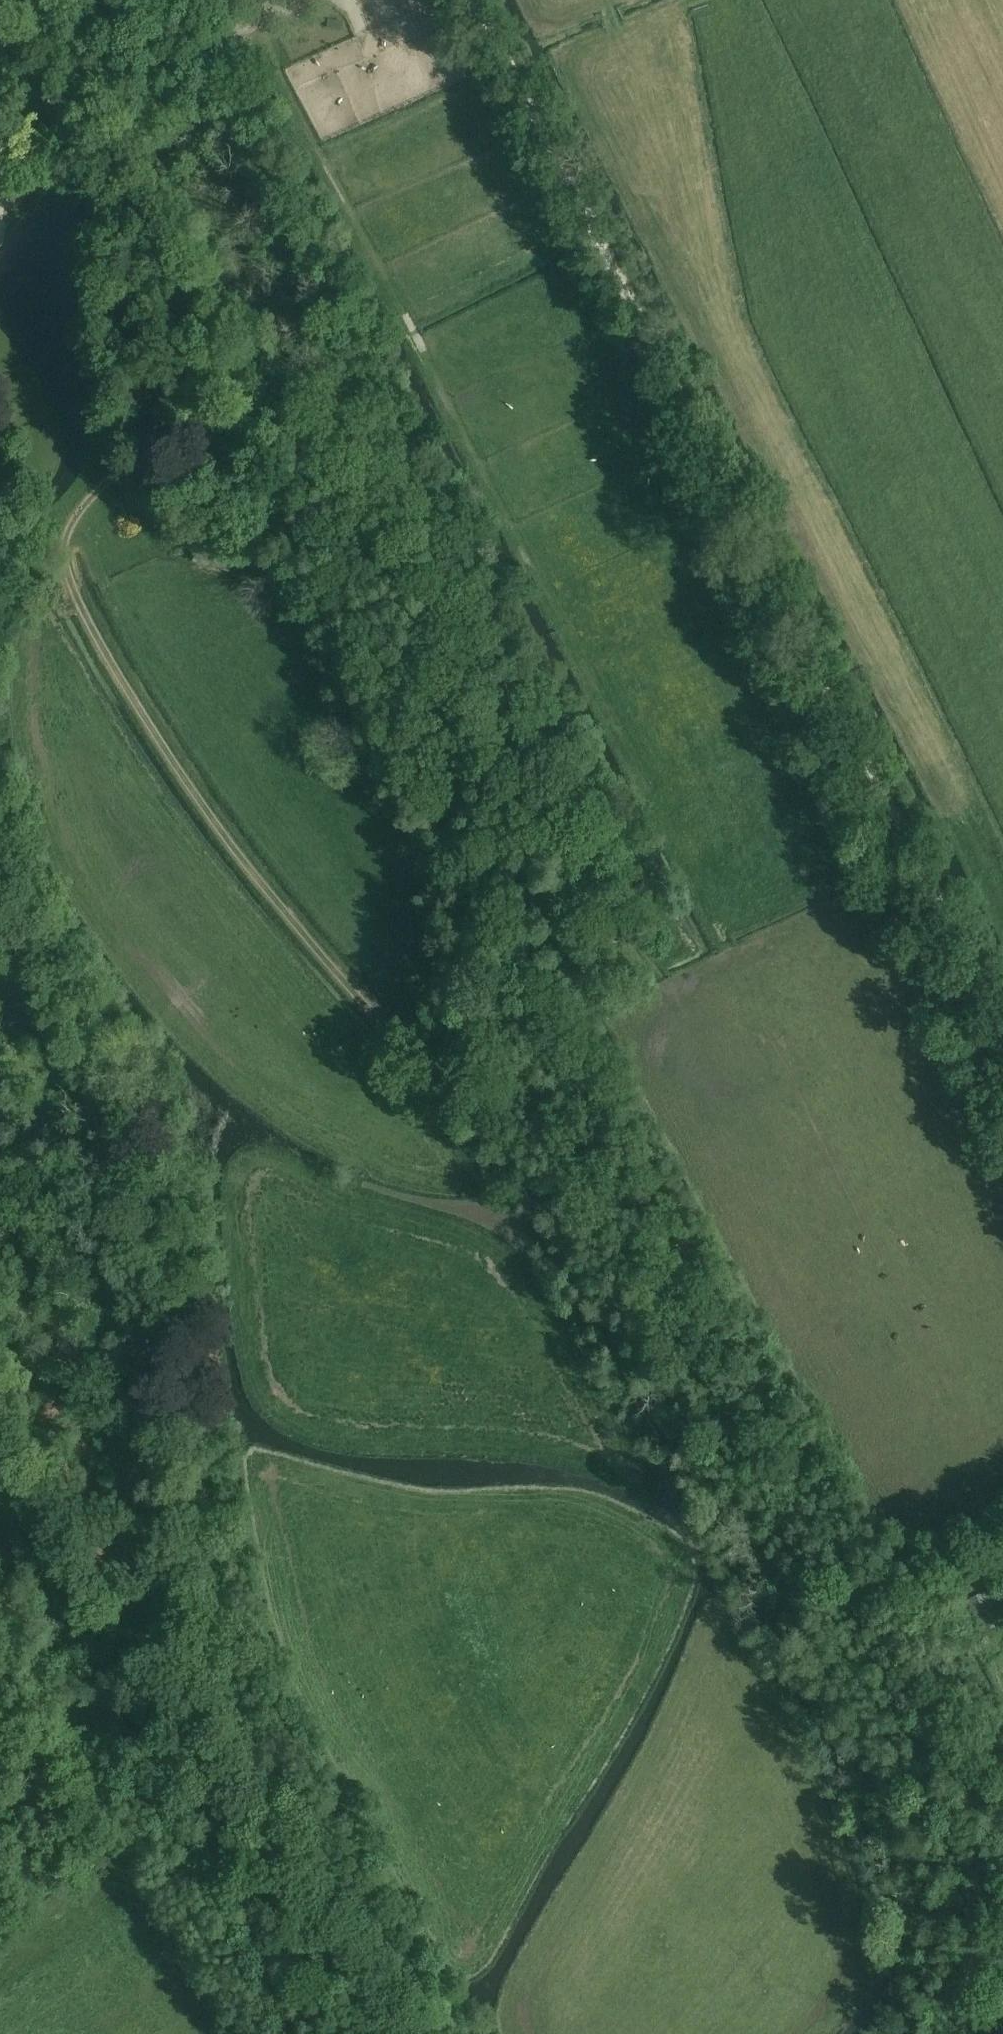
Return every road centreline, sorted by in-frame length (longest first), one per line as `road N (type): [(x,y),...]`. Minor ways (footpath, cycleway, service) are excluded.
road 1 (track): [(1002,1024),(475,0)]
road 2 (track): [(213,364),(178,429),(100,489),(74,525),(66,565),(97,640),(173,764),(267,891),(488,1145)]
road 3 (track): [(488,1145),(703,1498),(846,1774),(888,1908),(893,1989)]
road 4 (track): [(36,0),(209,333),(213,364)]

